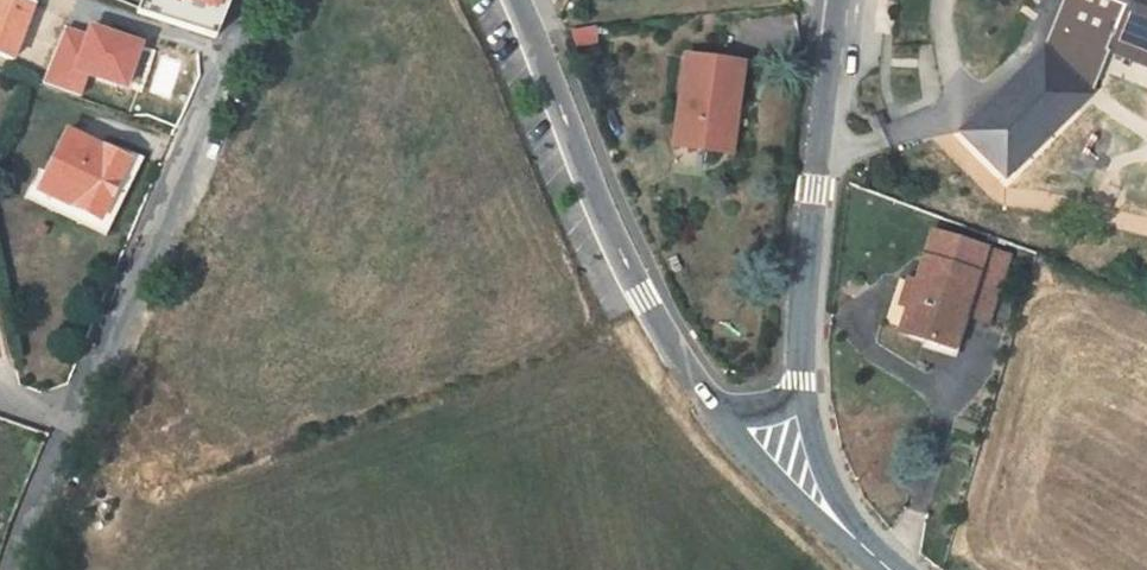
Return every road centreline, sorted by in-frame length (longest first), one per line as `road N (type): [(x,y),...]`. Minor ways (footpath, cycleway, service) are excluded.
road 1 (residential): [(80,428),(261,0)]
road 2 (tertiary): [(521,0),(642,290),(714,413)]
road 3 (tertiary): [(800,370),(803,274),(838,0)]
road 4 (tertiary): [(714,413),(740,449),(840,532)]
road 5 (tertiary): [(840,532),(800,370)]
road 6 (residential): [(24,569),(80,428)]

